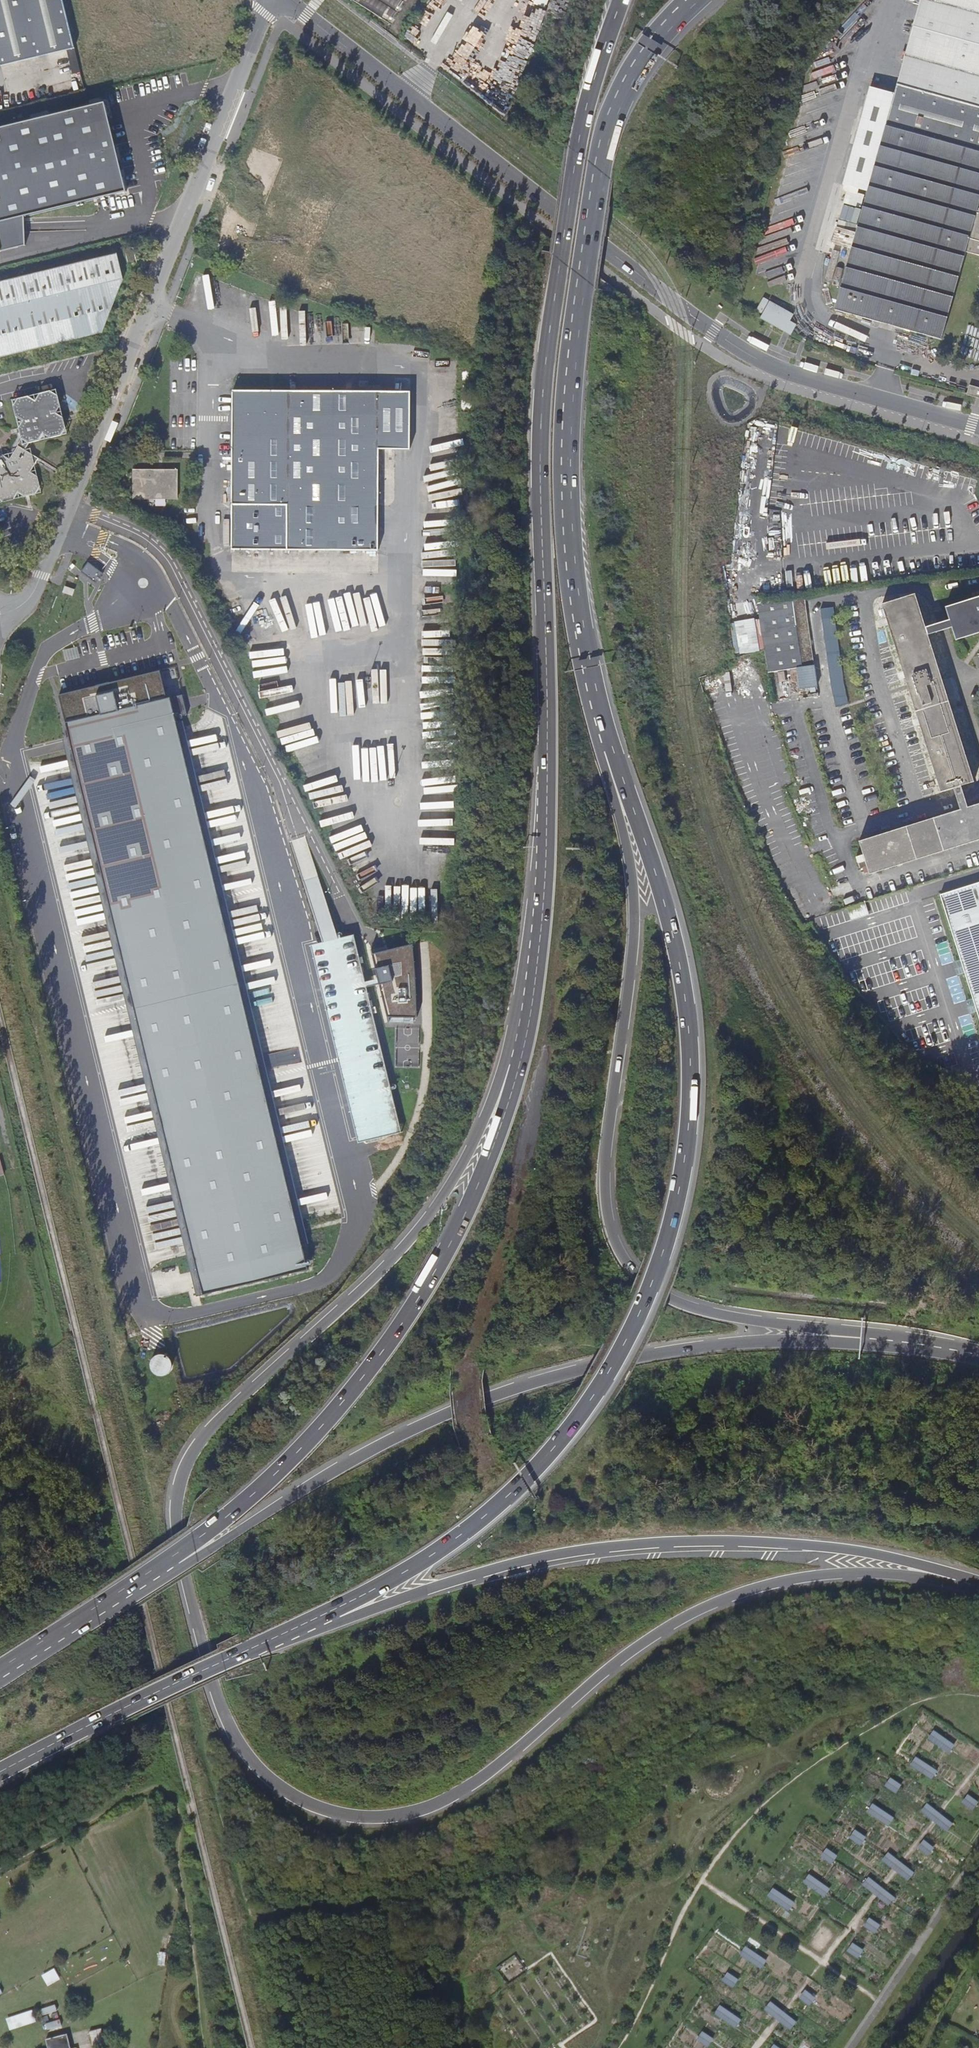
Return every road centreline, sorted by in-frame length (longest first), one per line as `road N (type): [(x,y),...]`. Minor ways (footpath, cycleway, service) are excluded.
road 1 (trunk): [(528,1027),(508,1051),(458,1171),(420,1227),(212,1423),(183,1468),(175,1538),(196,1630),(235,1740),(274,1784),(314,1807),(366,1817),(421,1810),(470,1786),(596,1678),(708,1606),(832,1574),(952,1579)]
road 2 (trunk): [(297,1628),(440,1550),(538,1464),(616,1360),(670,1232),(688,1135),(685,1002),(667,907),(610,748)]
road 3 (trunk): [(622,0),(576,153),(543,396),(546,829),(528,1027)]
road 4 (unclassified): [(285,0),(738,346),(771,365),(978,426)]
road 5 (trunk): [(872,1344),(846,1329),(698,1308),(666,1295),(630,1265),(612,1234),(606,1147),(634,928),(626,844),(607,776),(610,748)]
road 6 (trunk): [(610,748),(571,566),(566,462),(575,339),(615,107),(652,47),(697,0)]
road 7 (trunk): [(872,1344),(727,1342),(561,1371),(390,1441),(207,1552)]
road 8 (unclassified): [(267,0),(43,576),(22,605),(0,613)]
road 9 (trunk): [(297,1628),(322,1629),(456,1580),(605,1546),(809,1547),(952,1579)]
road 10 (trunk): [(528,1027),(497,1139),(457,1232),(401,1324),(310,1439),(172,1556)]
road 11 (trunk): [(0,1773),(297,1628)]
road 12 (unclassified): [(850,2047),(978,1861)]
road 13 (trunk): [(172,1556),(0,1670)]

